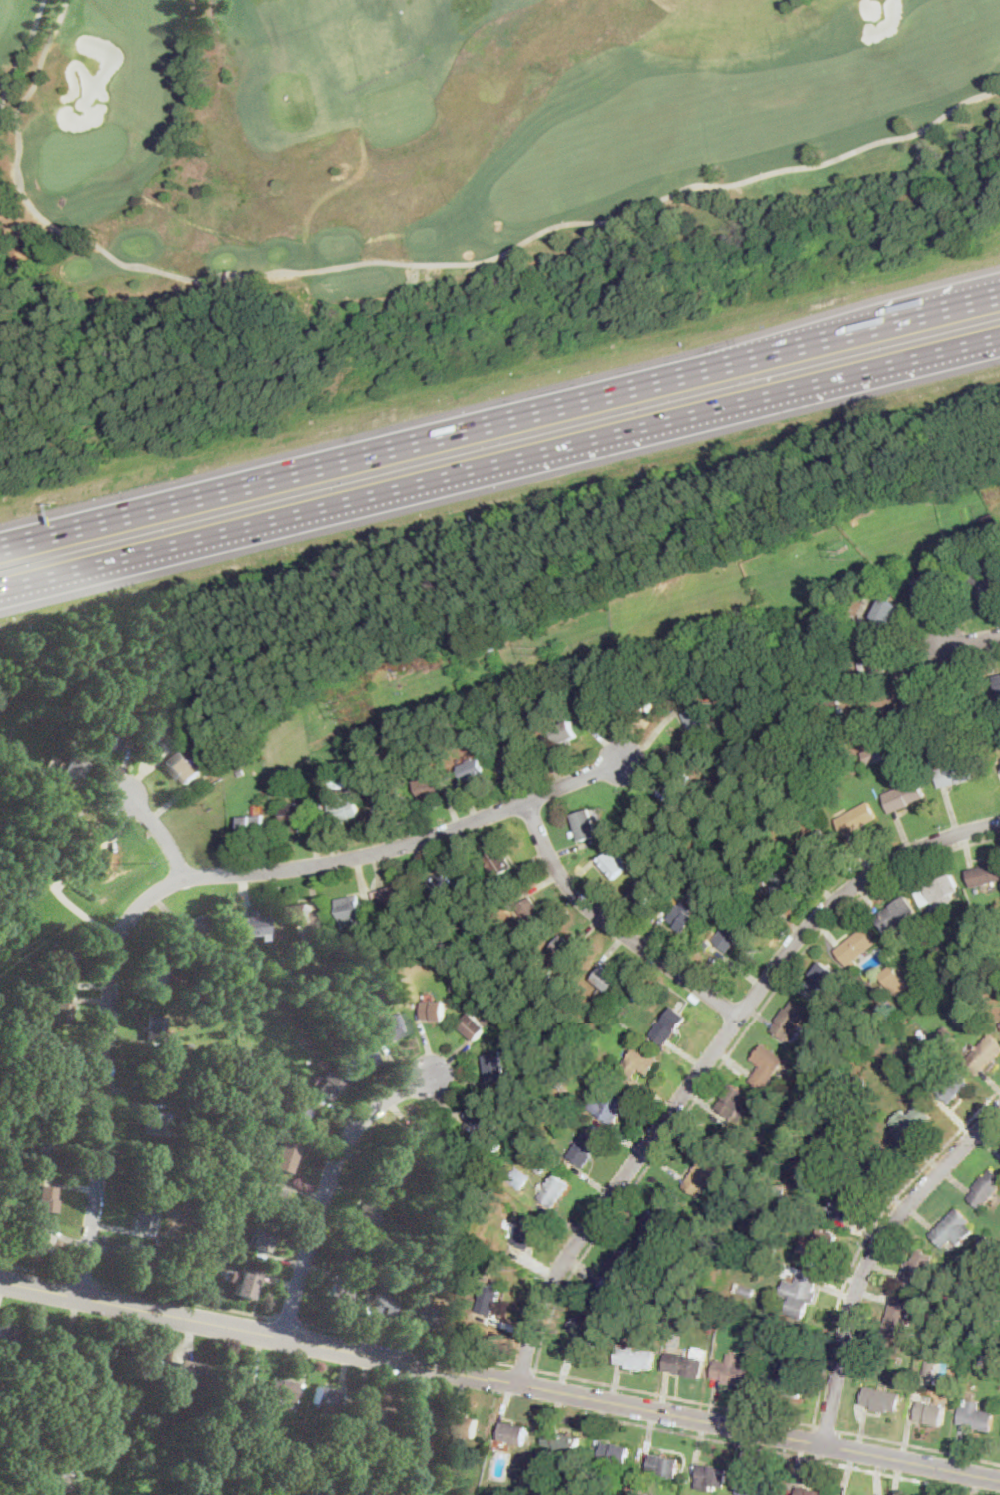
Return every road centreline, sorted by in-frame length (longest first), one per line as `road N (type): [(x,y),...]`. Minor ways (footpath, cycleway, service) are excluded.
road 1 (motorway): [(0,591),(999,336)]
road 2 (motorway): [(999,292),(0,546)]
road 3 (tertiary): [(0,1281),(999,1483)]
road 4 (residential): [(80,1298),(105,1115),(113,953),(134,908),(158,884),(393,847),(628,761)]
road 5 (residential): [(999,823),(896,858),(805,927),(565,1263),(517,1386)]
road 6 (residential): [(999,1111),(888,1235),(850,1326),(823,1448)]
road 7 (residential): [(282,1339),(349,1131),(383,1099),(435,1076)]
road 8 (residential): [(739,1018),(574,894),(526,801)]

